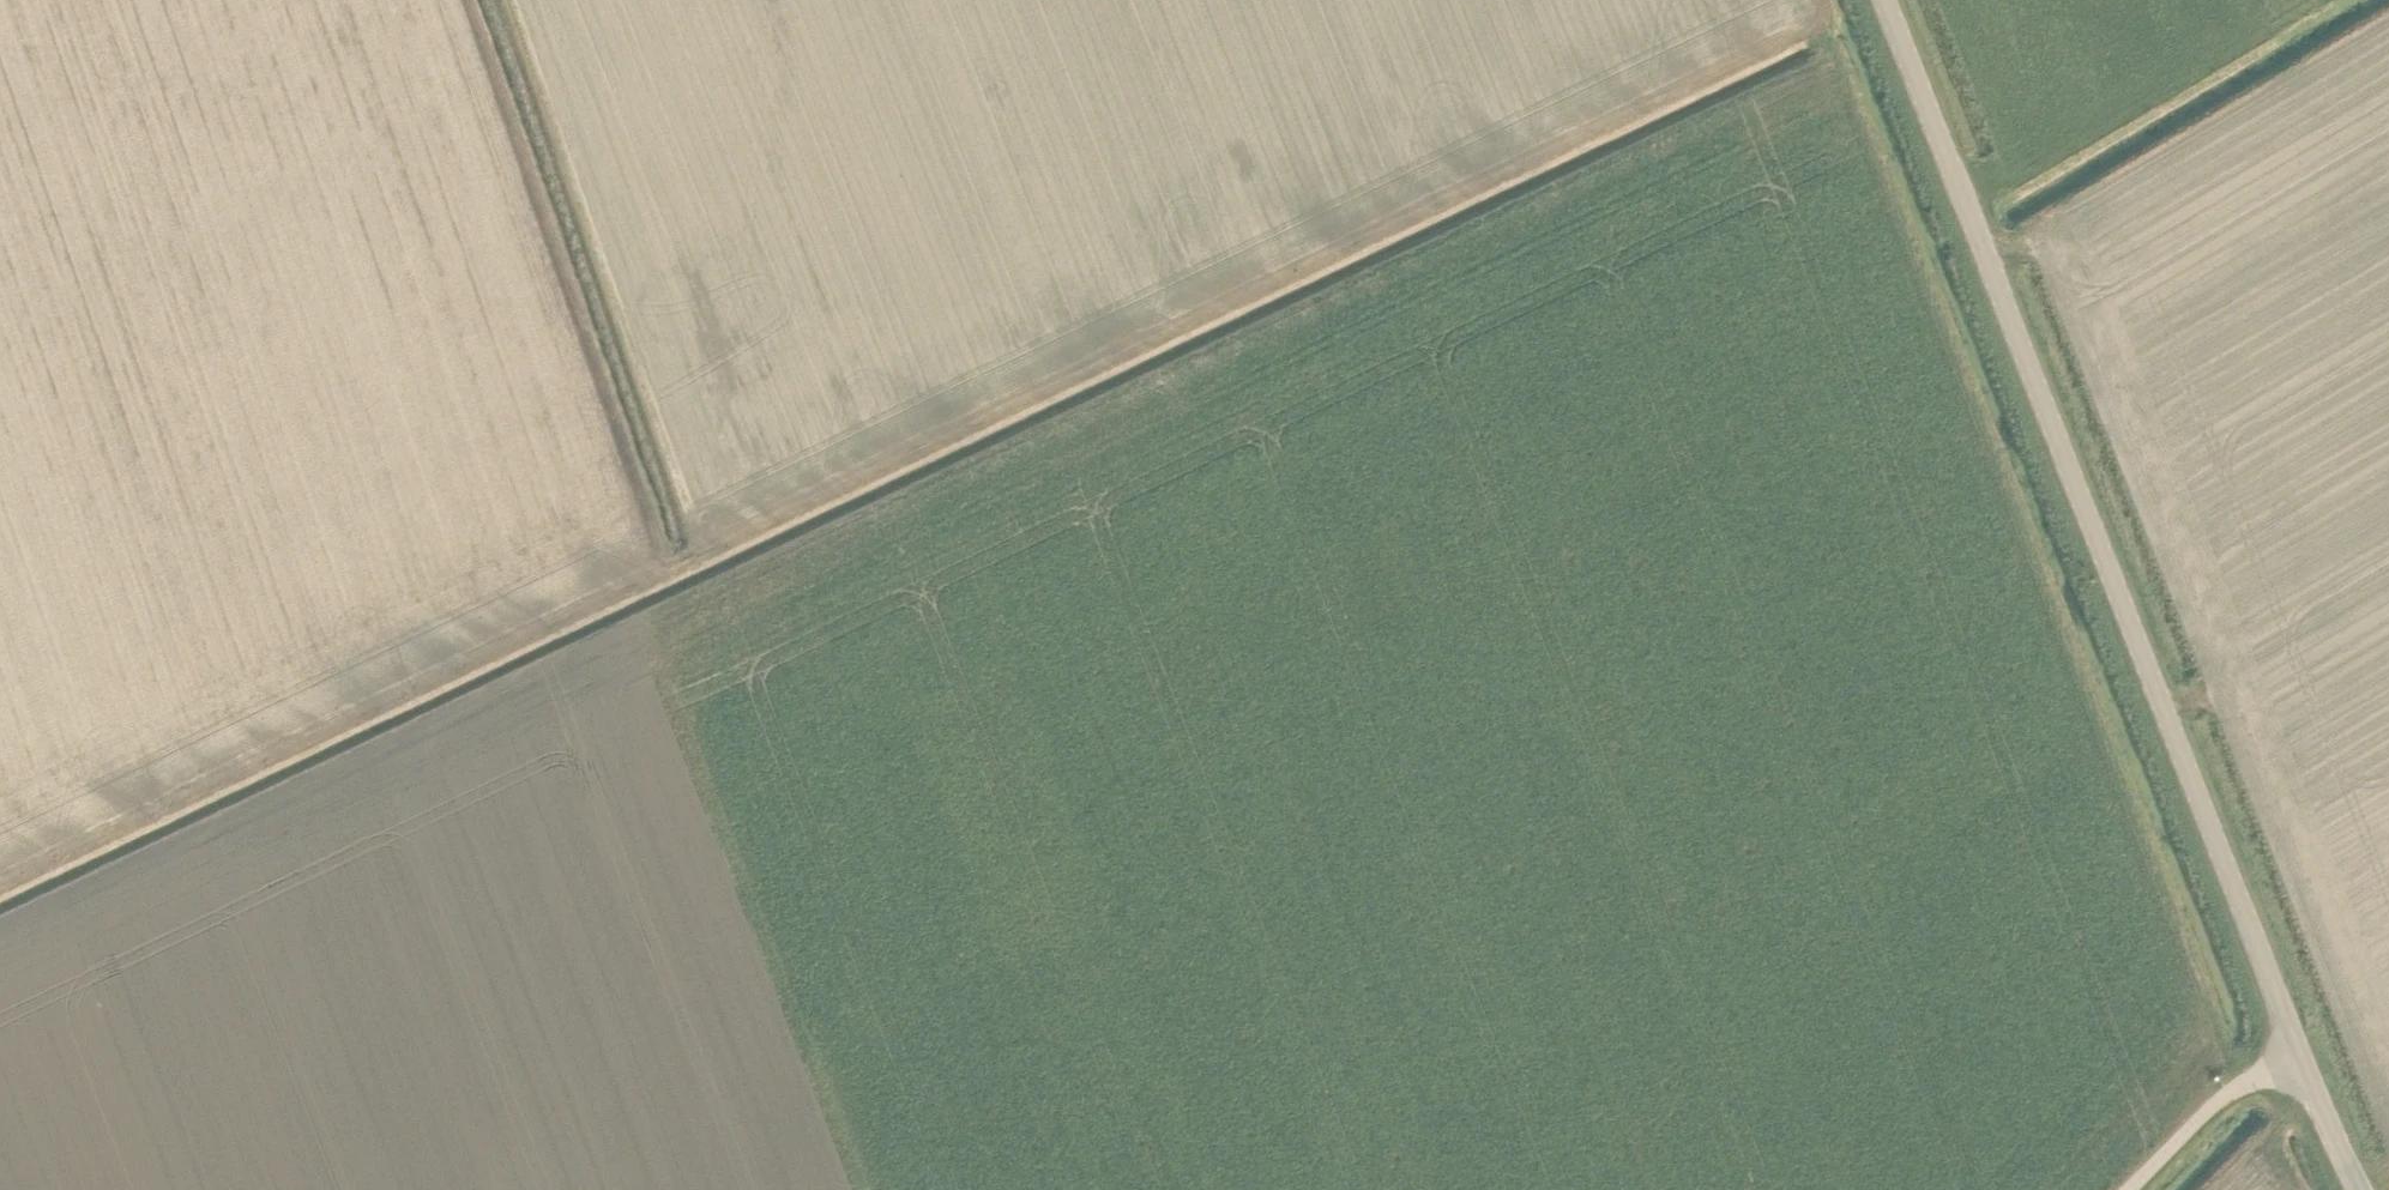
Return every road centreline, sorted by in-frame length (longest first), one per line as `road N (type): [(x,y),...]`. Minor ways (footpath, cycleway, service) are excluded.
road 1 (tertiary): [(2361,1189),(1884,0)]

